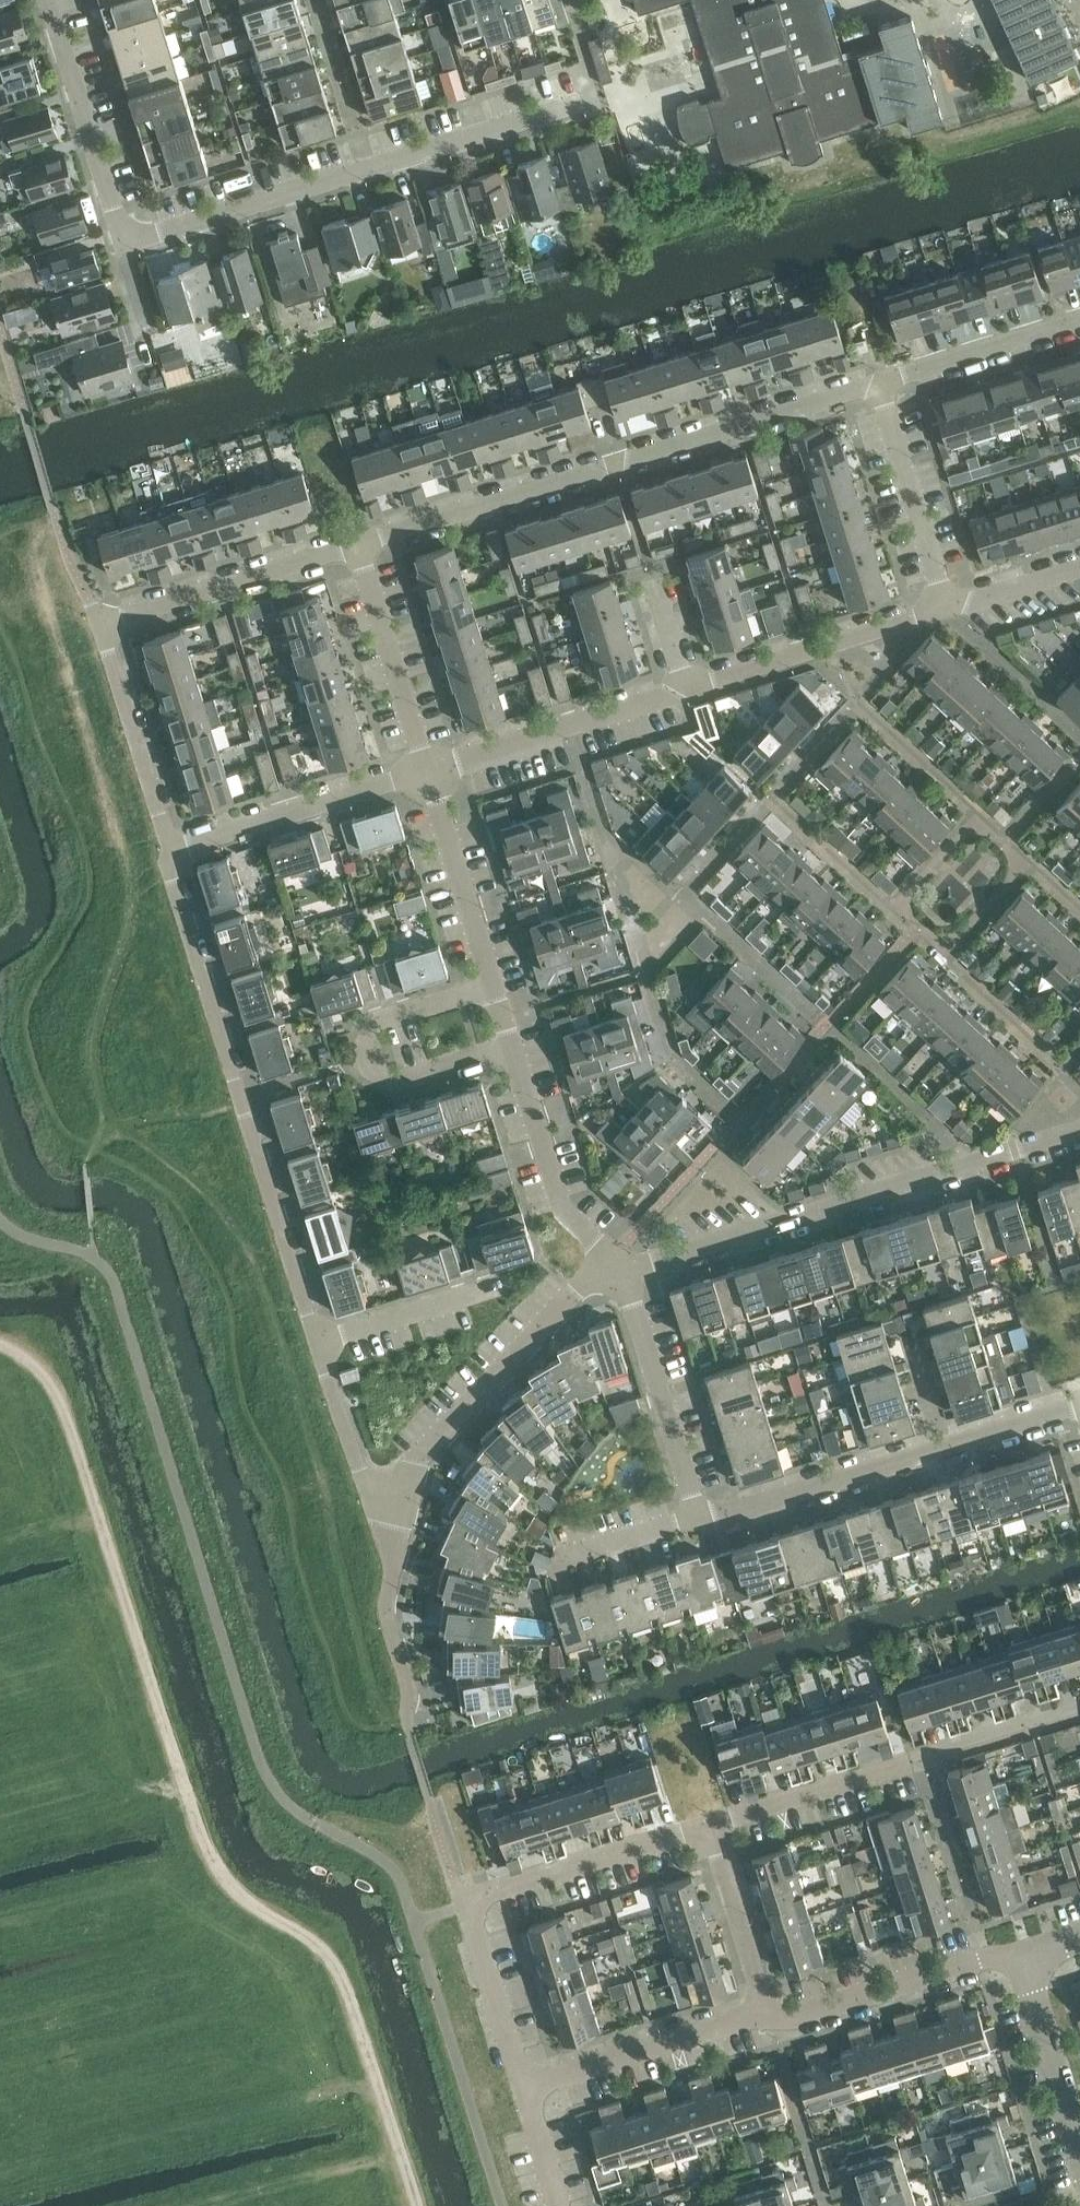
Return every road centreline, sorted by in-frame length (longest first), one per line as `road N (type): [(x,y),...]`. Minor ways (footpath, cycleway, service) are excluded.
road 1 (track): [(419,2205),(354,2007),(329,1956),(241,1898),(214,1866),(62,1398),(31,1360),(0,1345)]
road 2 (unclassified): [(363,552),(883,383)]
road 3 (unclassified): [(326,1343),(176,849)]
road 4 (unclassified): [(176,849),(108,627),(363,552)]
road 5 (unclassified): [(128,245),(601,97)]
road 6 (unclassified): [(616,1266),(1079,1131)]
road 7 (unclassified): [(702,1521),(1079,1407)]
road 8 (residential): [(713,1833),(1079,1716)]
road 9 (unclassified): [(394,1493),(575,1291),(616,1266)]
road 10 (unclassified): [(513,1045),(392,1081),(379,1073),(373,1026),(461,994),(497,990)]
road 11 (unclassified): [(686,689),(948,603)]
road 12 (unclassified): [(428,773),(686,689)]
road 13 (unclassified): [(702,1521),(640,1305),(616,1266)]
road 14 (unclassified): [(176,849),(428,773)]
road 15 (residential): [(468,1908),(713,1833)]
road 16 (unclassified): [(128,245),(53,0)]
road 17 (residential): [(771,2024),(1018,1956)]
road 18 (unclassified): [(616,1266),(577,1228),(513,1045)]
road 19 (unclassified): [(414,1735),(413,1697),(388,1617),(394,1493)]
road 20 (unclassified): [(428,773),(363,552)]
road 21 (unclassified): [(883,383),(948,603)]
road 22 (unclassified): [(497,990),(428,773)]
road 23 (residential): [(552,2082),(739,2025),(771,2024)]
road 24 (unclassified): [(883,383),(1079,319)]
road 25 (residential): [(468,1908),(522,2070),(552,2082)]
road 26 (unclassified): [(1079,2148),(1018,1956)]
road 27 (residential): [(771,2024),(713,1833)]
road 28 (unclassified): [(326,1343),(368,1483),(394,1493)]
road 29 (unclassified): [(948,603),(1079,565)]
road 30 (residential): [(552,2082),(534,2108),(562,2205)]
road 31 (unclassified): [(686,689),(649,568)]

